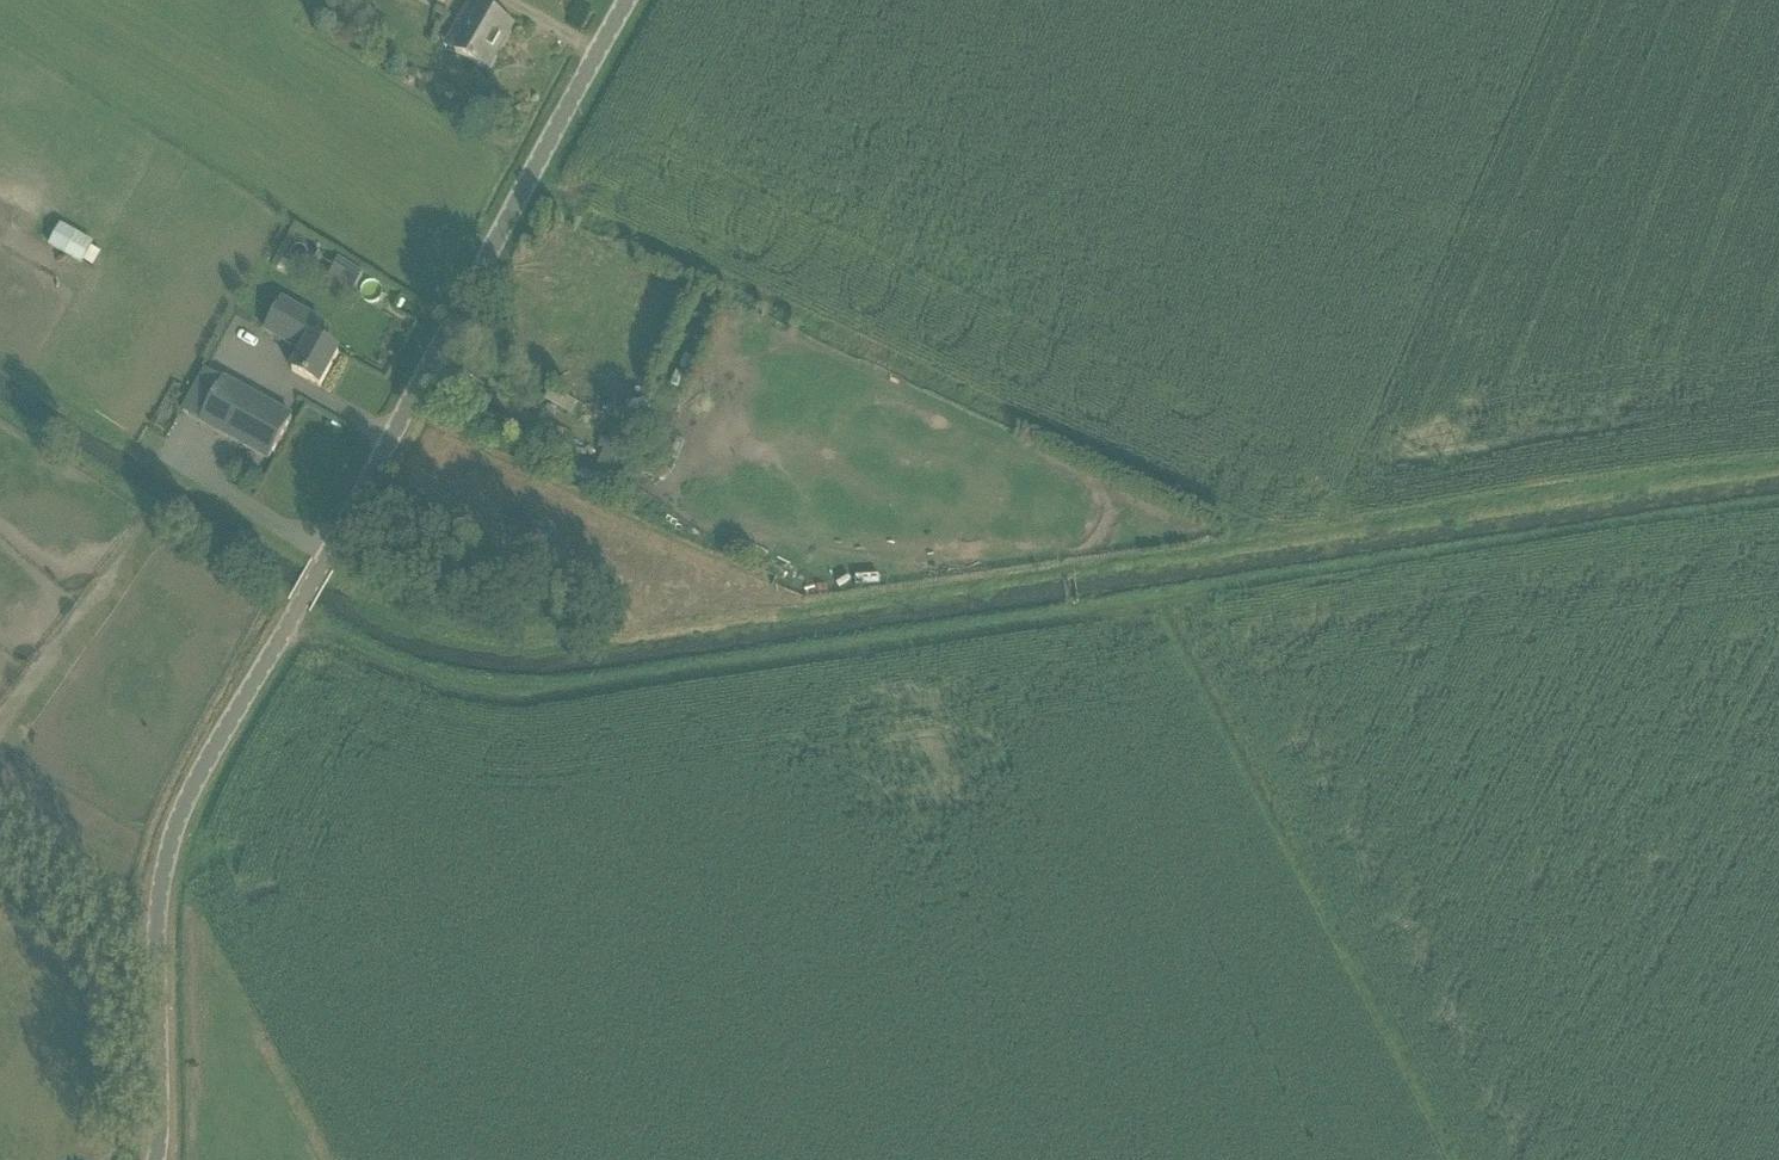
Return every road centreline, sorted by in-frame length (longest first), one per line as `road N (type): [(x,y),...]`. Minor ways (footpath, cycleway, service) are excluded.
road 1 (unclassified): [(153,1159),(167,845),(194,784),(298,615),(645,0)]

